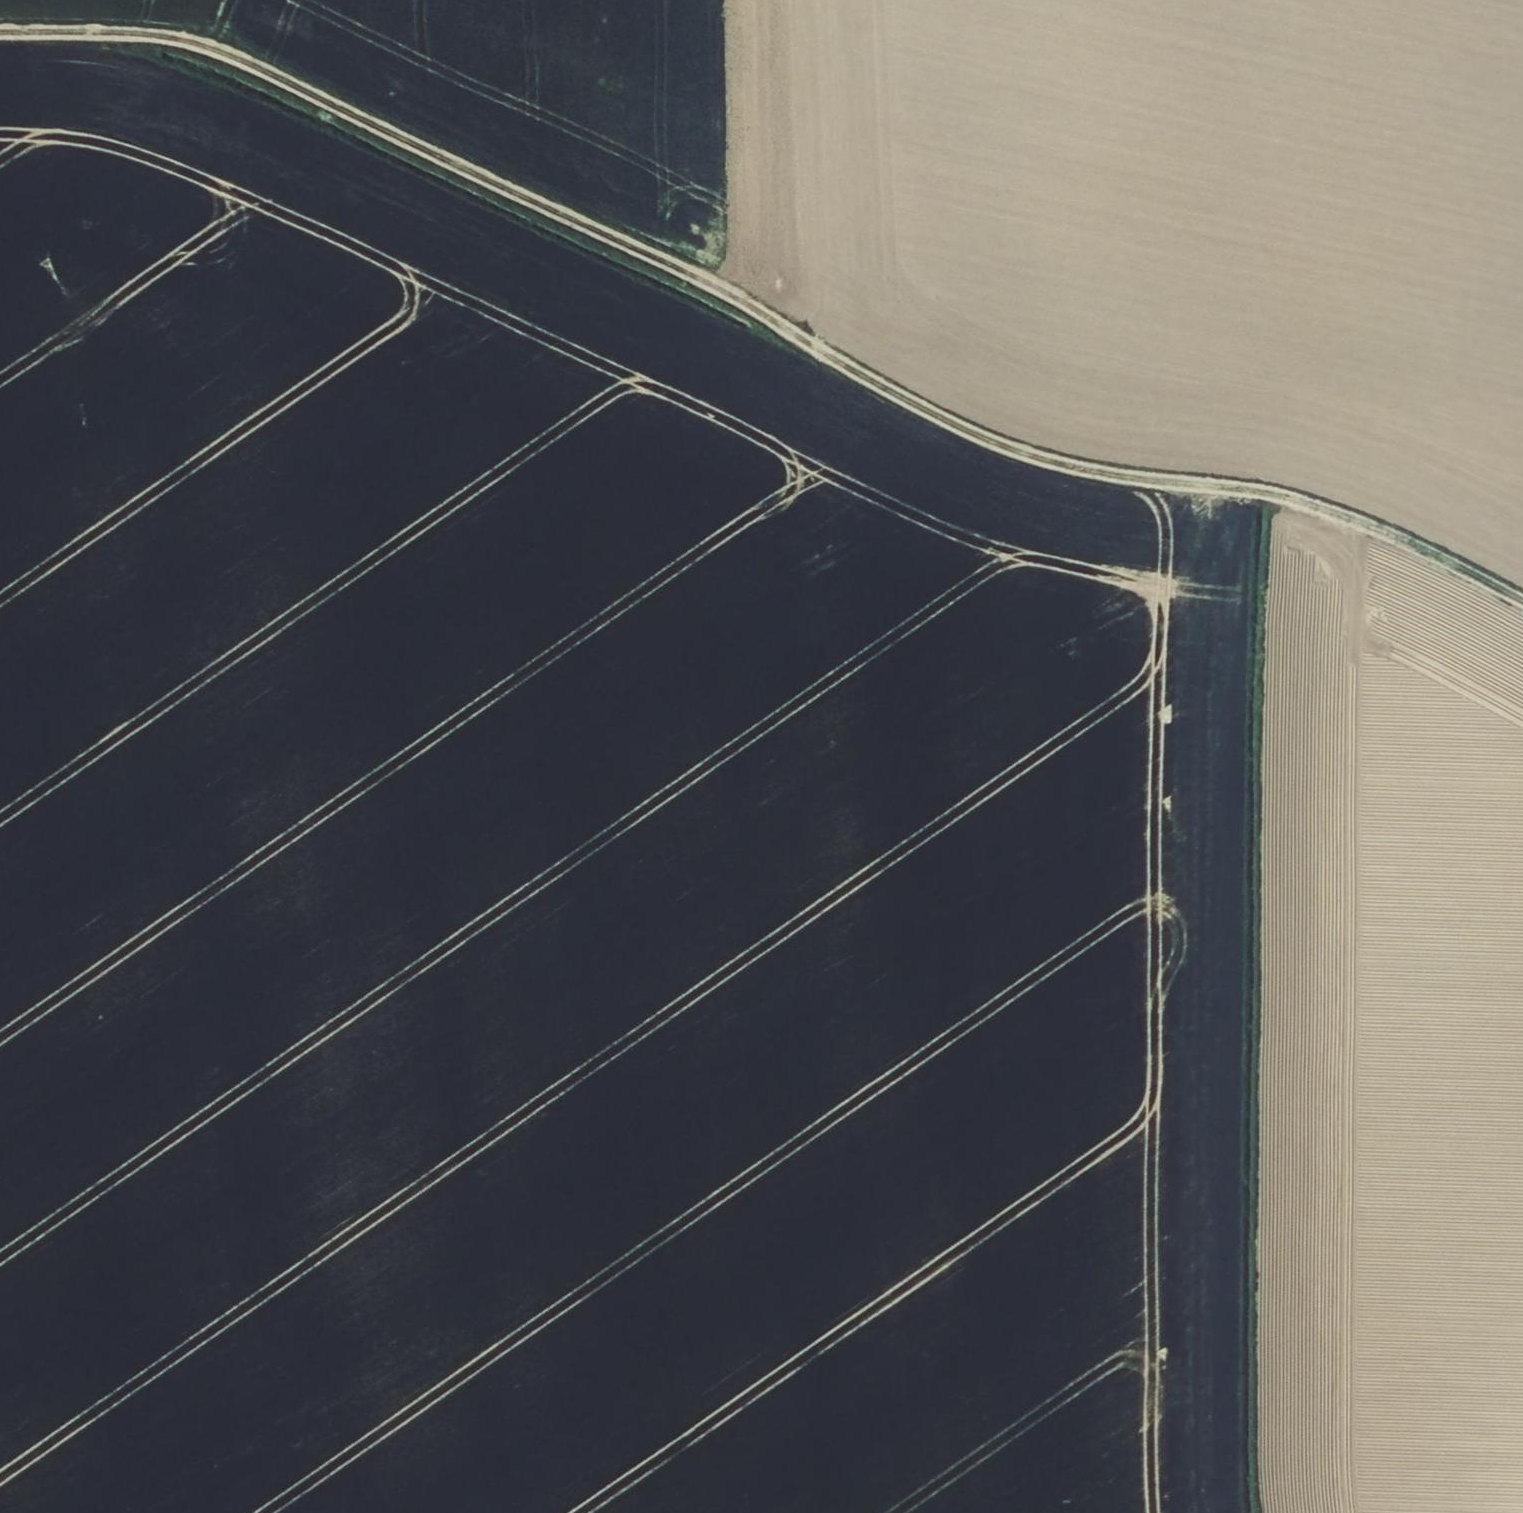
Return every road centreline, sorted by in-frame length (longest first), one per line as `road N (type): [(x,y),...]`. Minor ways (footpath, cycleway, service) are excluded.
road 1 (track): [(0,35),(219,51),(450,169),(720,290),(915,409),(992,447),(1145,484),(1264,496),(1455,569),(1522,605)]

